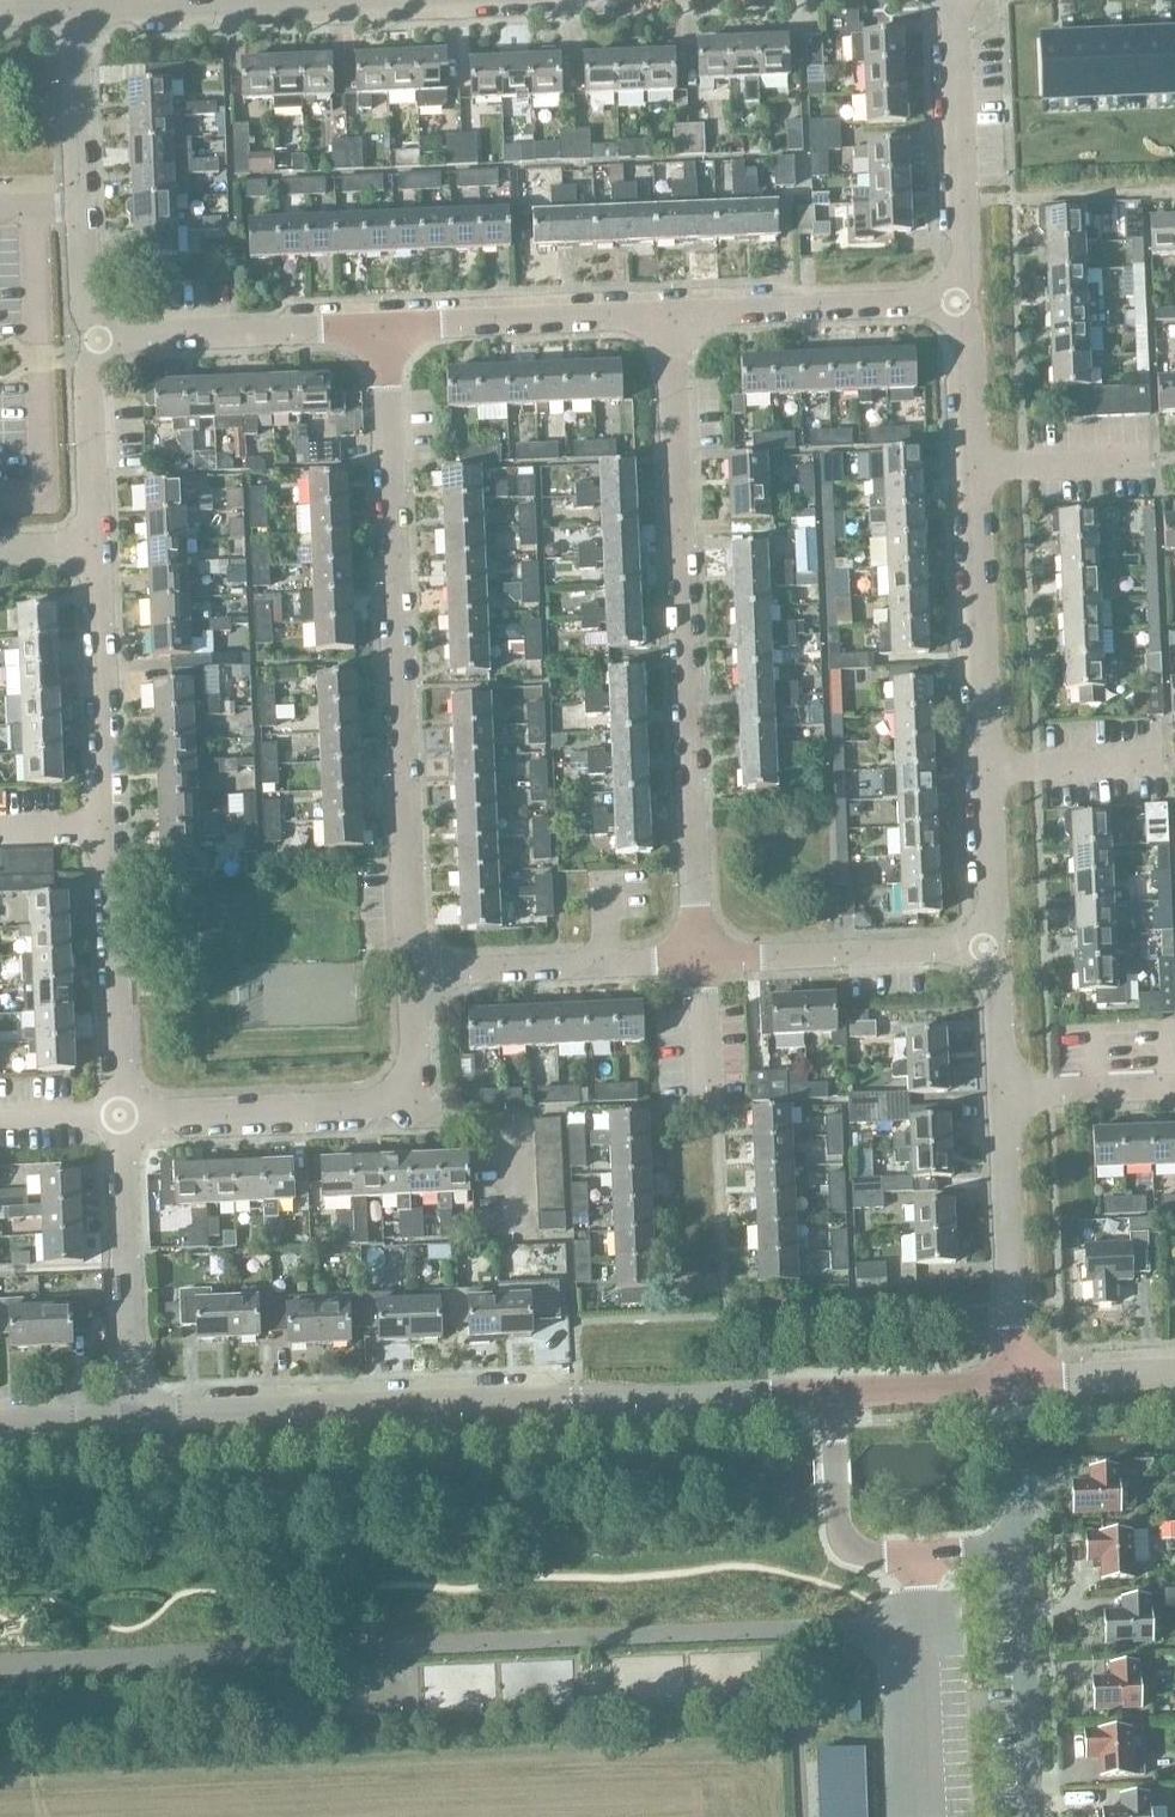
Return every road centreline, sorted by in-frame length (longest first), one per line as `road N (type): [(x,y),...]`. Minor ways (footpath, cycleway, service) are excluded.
road 1 (unclassified): [(133,1413),(832,1388)]
road 2 (residential): [(701,960),(674,313)]
road 3 (residential): [(984,946),(994,903),(991,767),(969,342),(958,302)]
road 4 (residential): [(412,973),(386,328)]
road 5 (residential): [(120,1115),(95,543)]
road 6 (residential): [(120,1115),(370,1104),(392,1096),(413,1079),(412,973)]
road 7 (residential): [(98,338),(86,301),(74,7)]
road 8 (residential): [(958,302),(965,256),(958,0)]
road 9 (residential): [(133,1413),(120,1115)]
road 10 (residential): [(412,973),(701,960)]
road 11 (residential): [(386,328),(674,313)]
road 12 (residential): [(1014,1379),(1004,1091)]
road 13 (residential): [(98,338),(386,328)]
road 14 (residential): [(674,313),(958,302)]
road 15 (residential): [(701,960),(984,946)]
road 16 (unclassified): [(1032,1816),(1019,1548)]
road 17 (unclassified): [(931,1816),(920,1553)]
road 18 (unclassified): [(920,1553),(885,1555),(844,1539),(832,1388)]
road 19 (residential): [(95,543),(88,396),(98,338)]
road 20 (unclassified): [(832,1388),(1014,1379)]
road 21 (residential): [(1004,1091),(1174,1085)]
road 22 (residential): [(1014,1379),(1174,1372)]
road 23 (residential): [(74,7),(226,0)]
road 24 (residential): [(1004,1091),(998,989),(984,946)]
road 25 (unclassified): [(0,1421),(133,1413)]

